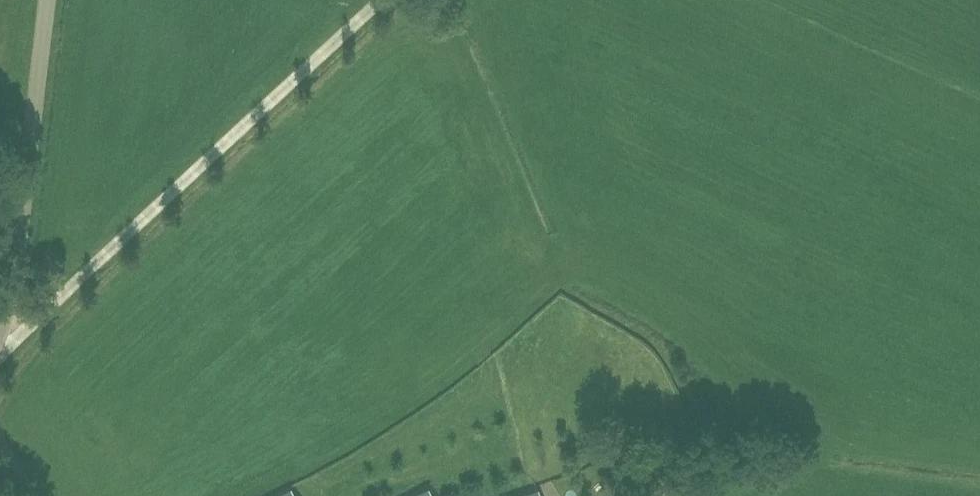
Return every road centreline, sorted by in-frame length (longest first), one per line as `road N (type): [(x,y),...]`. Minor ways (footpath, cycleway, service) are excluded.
road 1 (track): [(0,353),(381,0)]
road 2 (unclassified): [(0,330),(47,0)]

